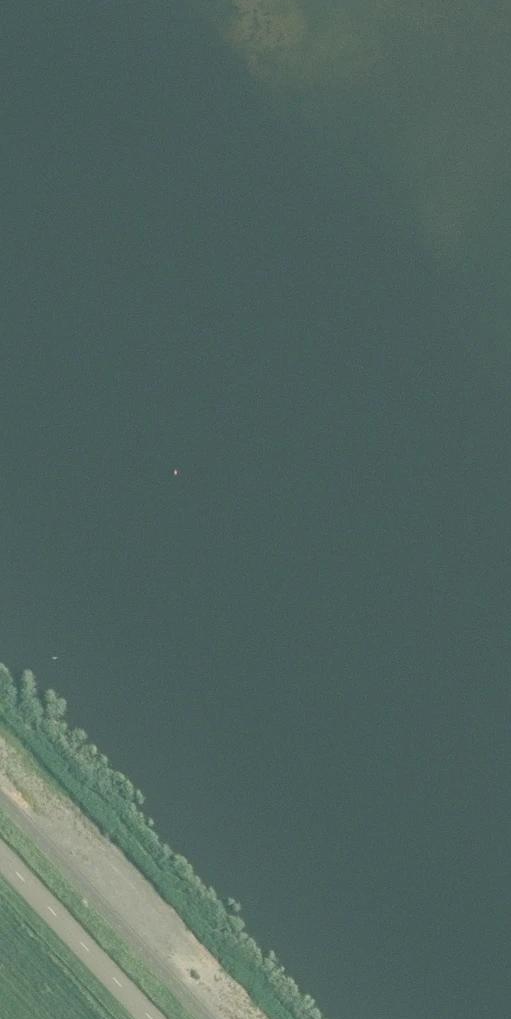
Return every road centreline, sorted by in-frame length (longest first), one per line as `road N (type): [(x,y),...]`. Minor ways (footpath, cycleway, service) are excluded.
road 1 (tertiary): [(0,855),(151,1018)]

